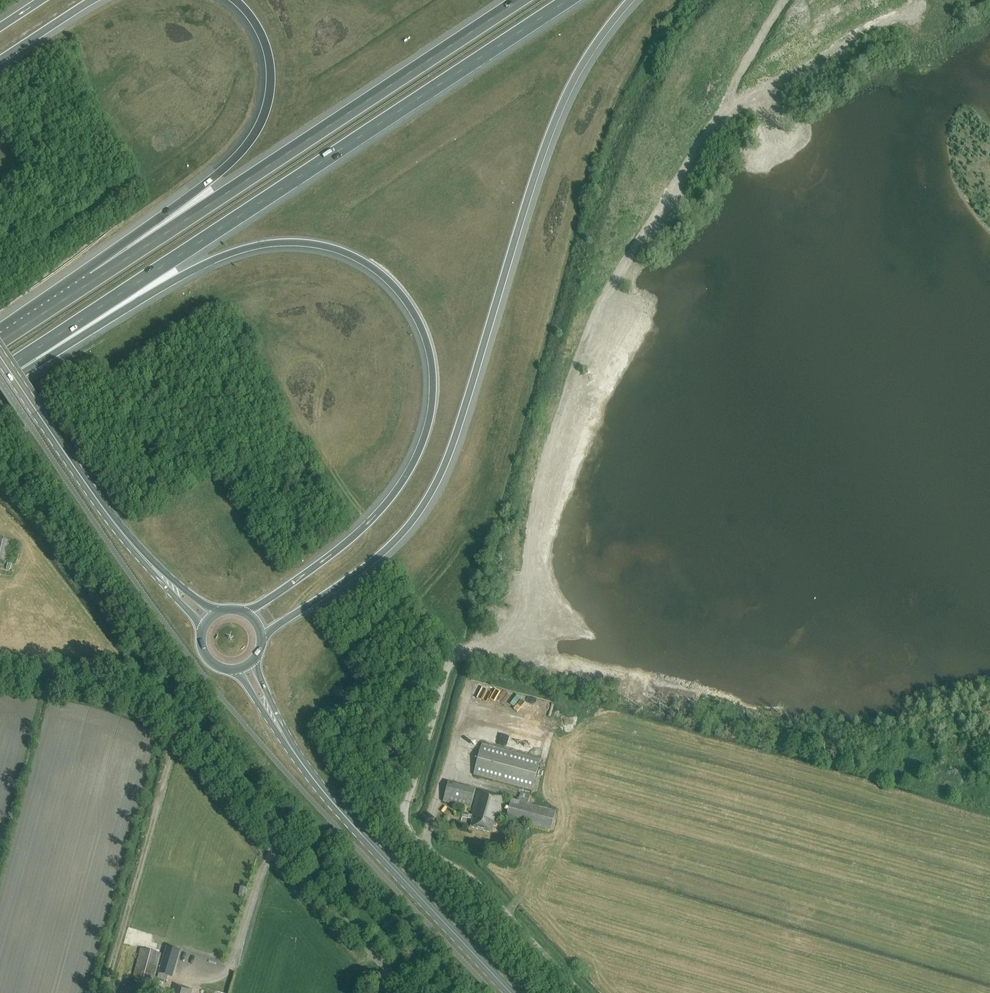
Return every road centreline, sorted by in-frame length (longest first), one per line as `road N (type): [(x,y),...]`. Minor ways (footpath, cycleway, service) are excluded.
road 1 (motorway): [(0,375),(218,258),(256,246),(335,249),(388,280),(429,350),(431,411),(417,454),(390,499),(342,548),(246,612)]
road 2 (motorway): [(261,637),(397,541),(433,495),(565,111),(590,60),(637,0)]
road 3 (motorway): [(0,374),(568,0)]
road 4 (unclassified): [(0,680),(115,693),(169,719),(406,992)]
road 5 (motorway): [(519,0),(96,279)]
road 6 (track): [(529,570),(544,469),(602,303),(714,123)]
road 7 (motorway): [(236,0),(269,58),(259,127),(229,164),(96,279)]
road 8 (tertiary): [(510,992),(328,797),(286,739)]
road 9 (primary): [(143,560),(0,356)]

